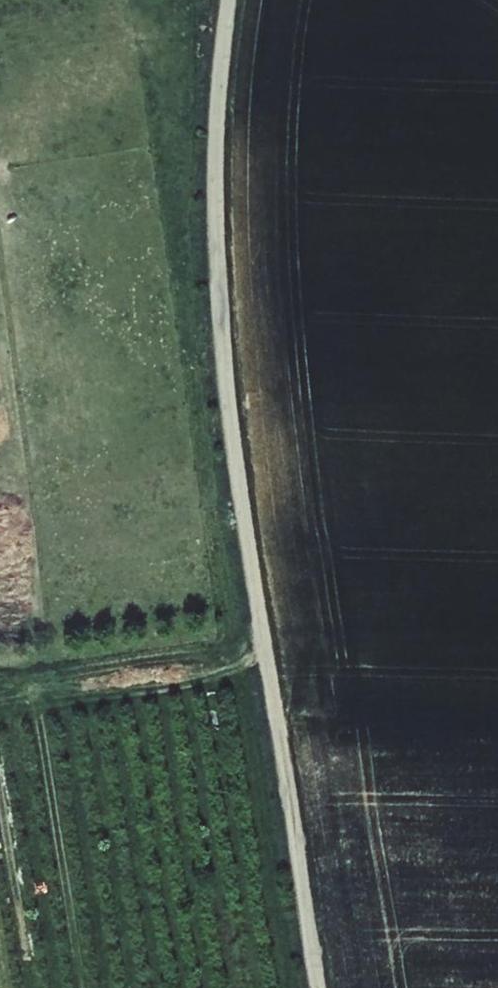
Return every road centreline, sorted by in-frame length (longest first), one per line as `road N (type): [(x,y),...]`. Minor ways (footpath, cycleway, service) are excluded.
road 1 (unclassified): [(228,0),(215,213),(222,355),(318,987)]

